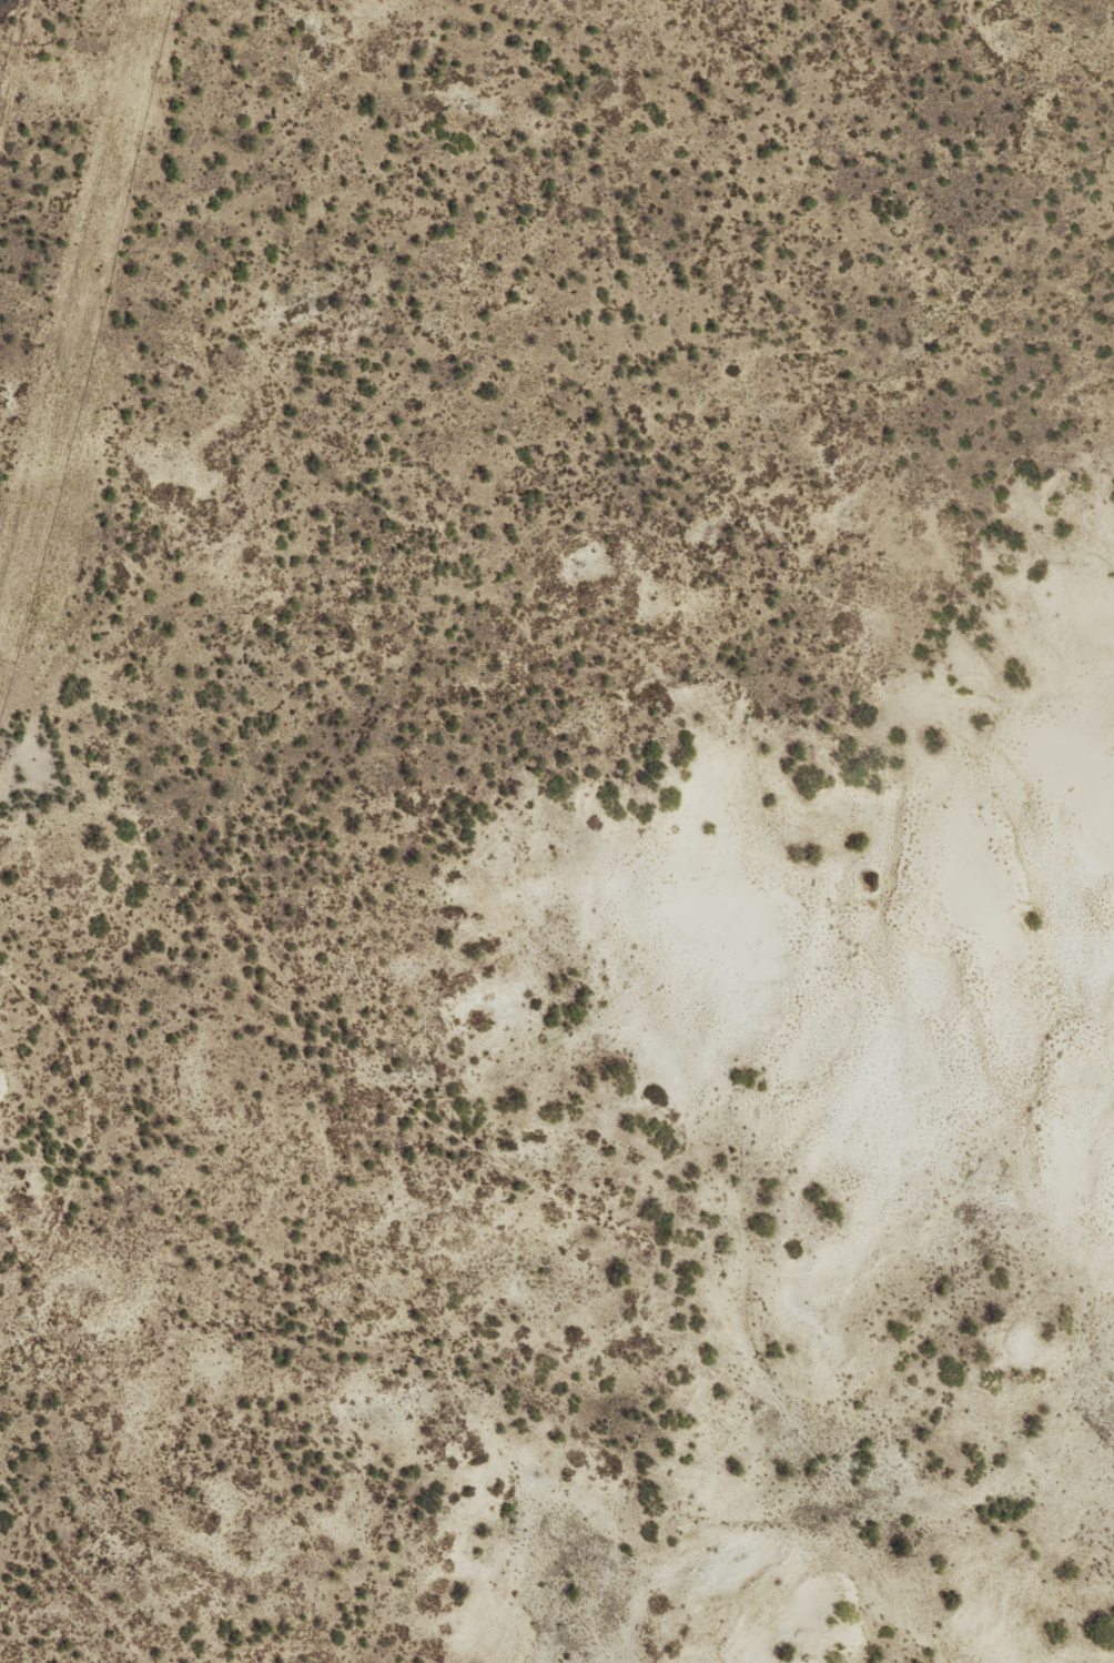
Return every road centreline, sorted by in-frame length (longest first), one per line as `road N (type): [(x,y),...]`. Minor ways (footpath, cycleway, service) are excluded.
road 1 (track): [(29,824),(51,757),(0,553)]

